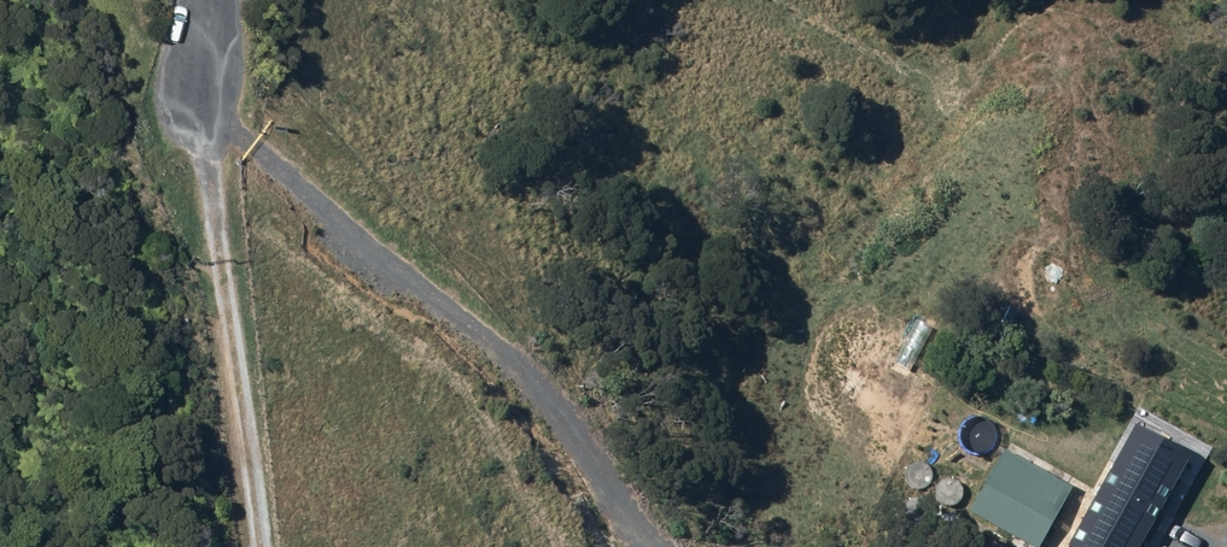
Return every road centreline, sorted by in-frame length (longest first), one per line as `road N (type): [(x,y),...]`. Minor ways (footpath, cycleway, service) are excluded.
road 1 (track): [(198,99),(207,266),(241,546)]

